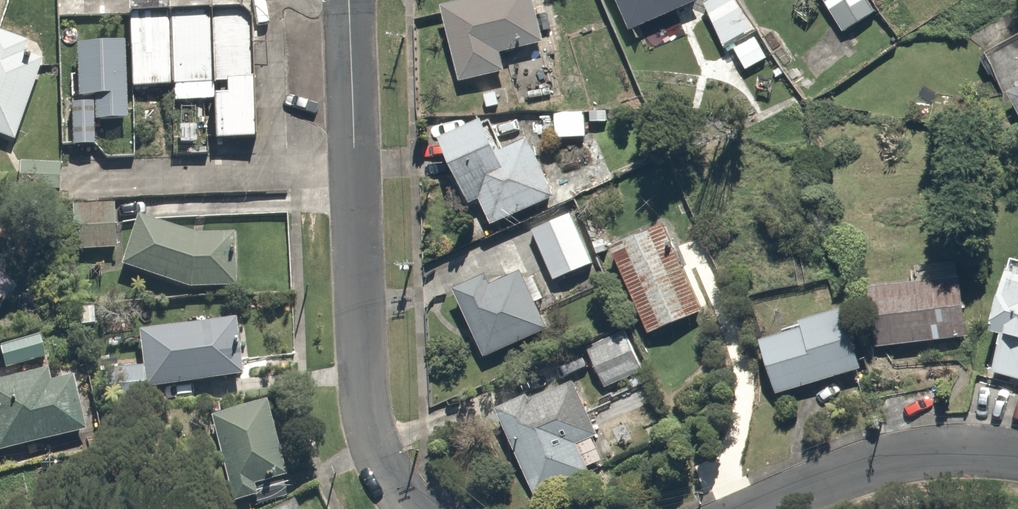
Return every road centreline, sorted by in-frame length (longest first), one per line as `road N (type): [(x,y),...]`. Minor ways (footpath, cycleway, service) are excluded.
road 1 (residential): [(351,0),(360,417),(408,508)]
road 2 (residential): [(760,508),(895,460),(964,452),(1017,458)]

